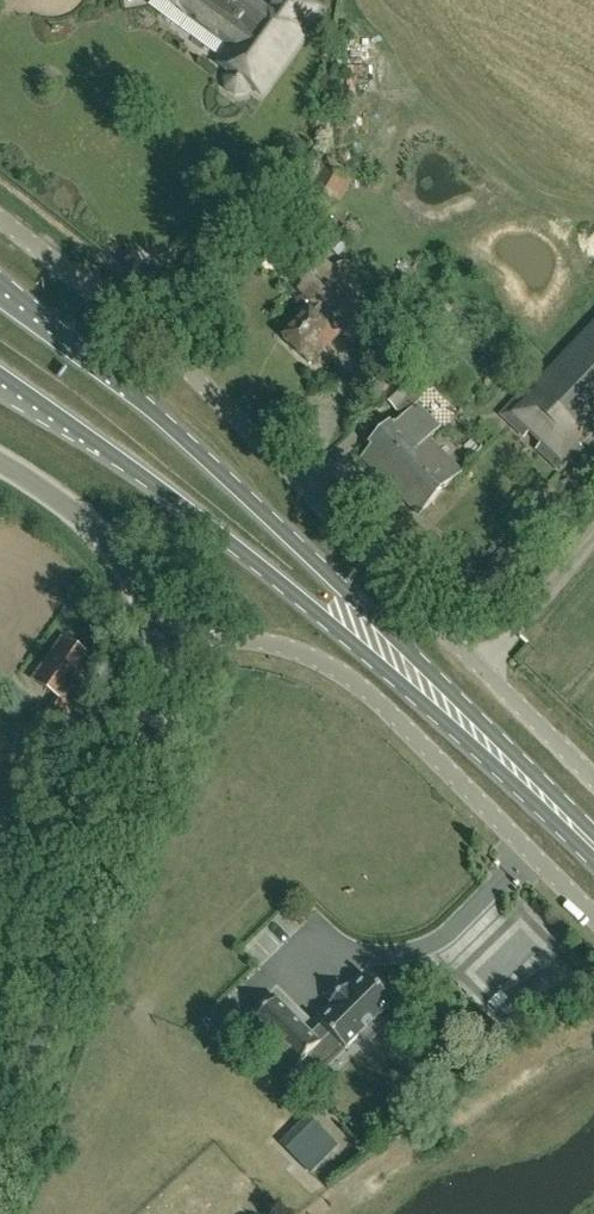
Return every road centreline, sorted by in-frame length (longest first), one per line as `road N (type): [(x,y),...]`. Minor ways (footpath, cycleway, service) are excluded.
road 1 (unclassified): [(593,777),(116,306),(0,215)]
road 2 (primary): [(569,822),(349,592),(0,282)]
road 3 (primary): [(0,382),(168,496),(569,822)]
road 4 (unclassified): [(0,1155),(176,649)]
road 5 (unclassified): [(593,915),(397,718),(347,680),(276,649),(176,649)]
road 6 (unclassified): [(176,649),(164,614),(110,541),(0,465)]
road 7 (track): [(469,654),(593,510)]

